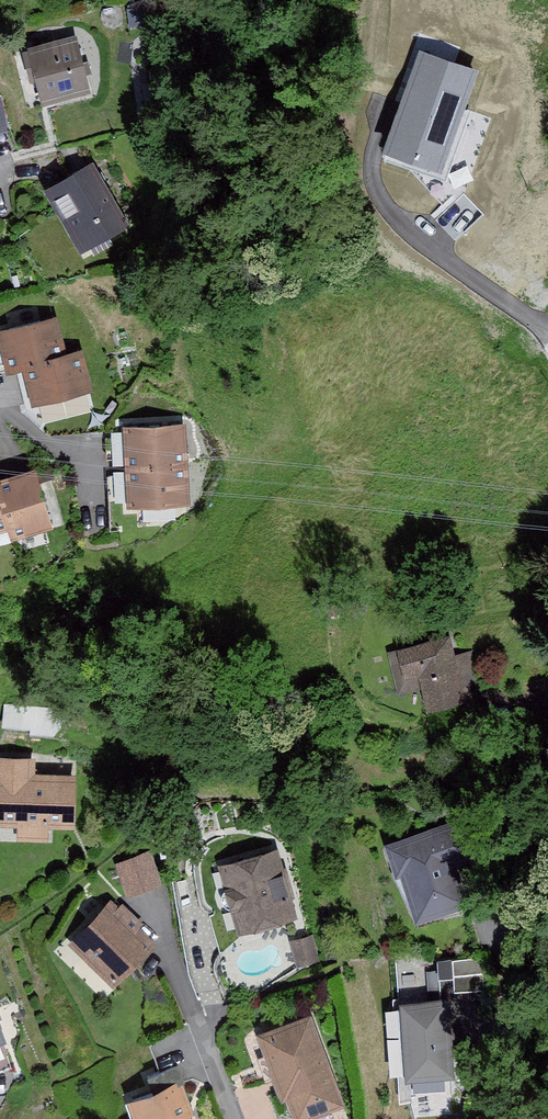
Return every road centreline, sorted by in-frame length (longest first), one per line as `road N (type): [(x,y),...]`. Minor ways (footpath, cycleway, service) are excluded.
road 1 (residential): [(547,736),(521,843),(486,1118)]

